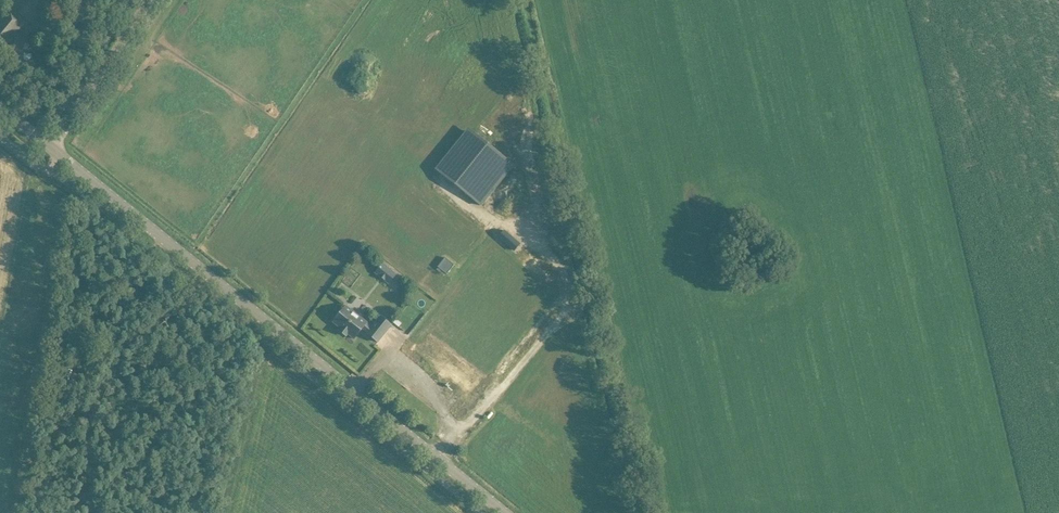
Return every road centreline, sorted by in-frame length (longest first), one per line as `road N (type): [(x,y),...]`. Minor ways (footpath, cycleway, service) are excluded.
road 1 (tertiary): [(501,512),(47,144)]
road 2 (track): [(529,0),(648,512)]
road 3 (unclassified): [(47,144),(153,0)]

